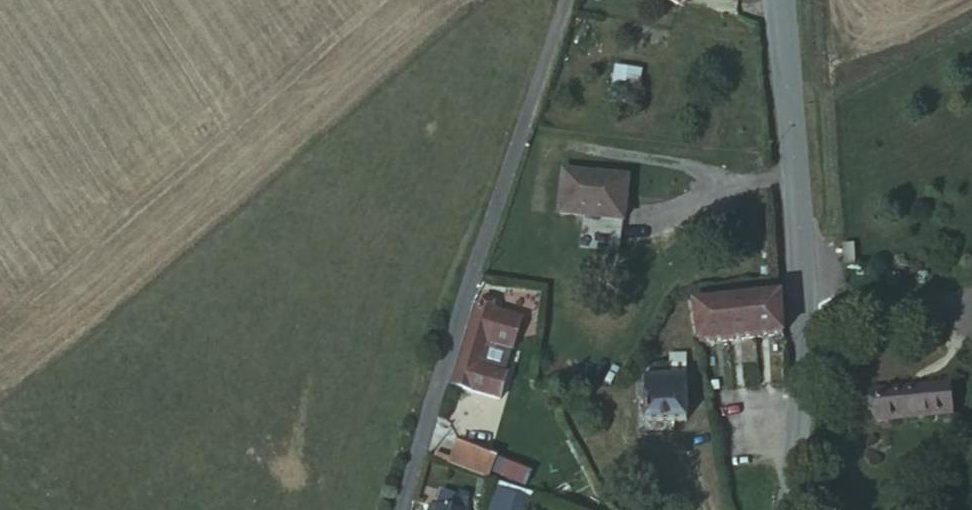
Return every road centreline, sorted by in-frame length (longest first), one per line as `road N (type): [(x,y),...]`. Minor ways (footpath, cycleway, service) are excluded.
road 1 (unclassified): [(567,0),(403,509)]
road 2 (tertiary): [(776,0),(799,340)]
road 3 (unclassified): [(799,340),(971,294)]
road 4 (tertiary): [(799,340),(783,509)]

